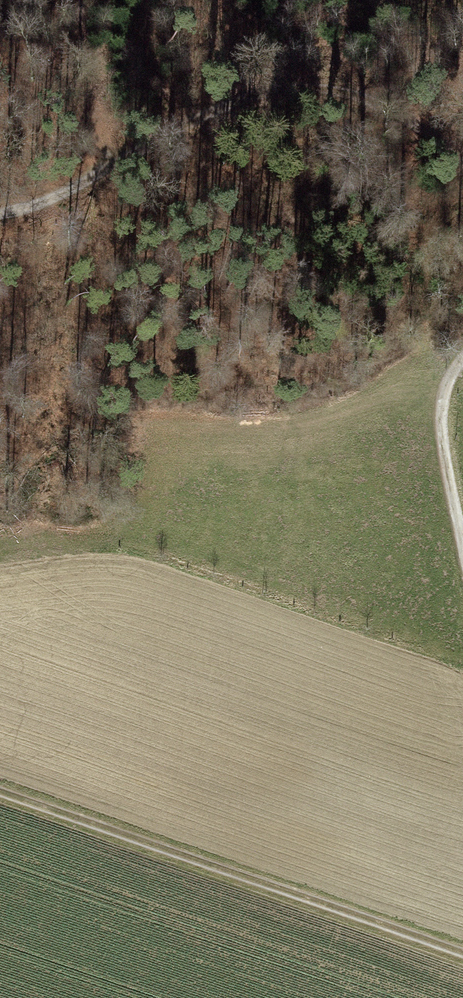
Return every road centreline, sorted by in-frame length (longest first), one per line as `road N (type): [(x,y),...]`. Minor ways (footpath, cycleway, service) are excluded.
road 1 (track): [(462,158),(418,122),(362,97),(273,89),(220,105),(65,194),(0,215)]
road 2 (track): [(0,796),(462,954)]
road 3 (track): [(462,537),(442,417),(462,355)]

